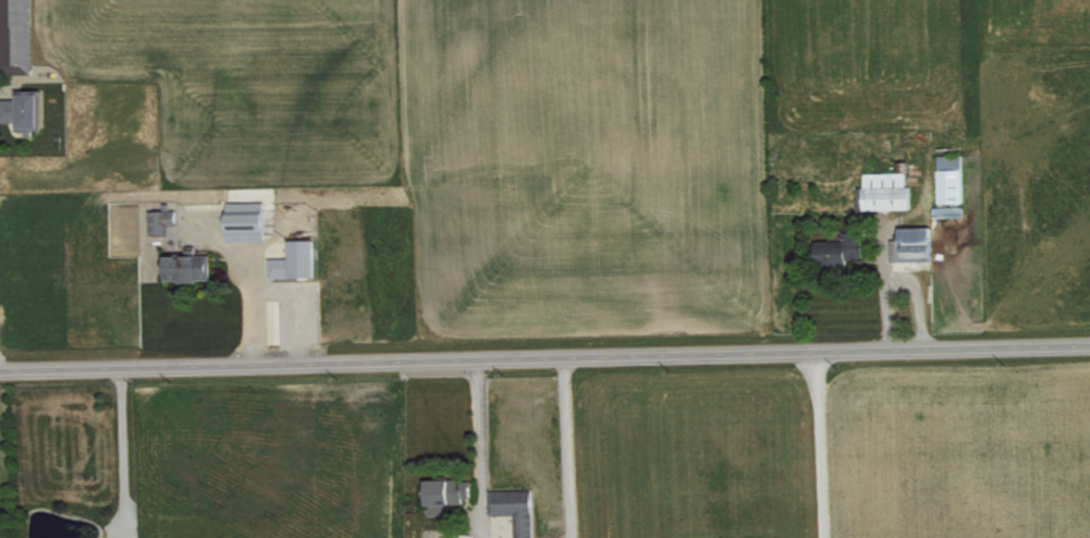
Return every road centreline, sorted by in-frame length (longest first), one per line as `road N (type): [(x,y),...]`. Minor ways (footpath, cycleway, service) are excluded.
road 1 (tertiary): [(1089,349),(0,372)]

